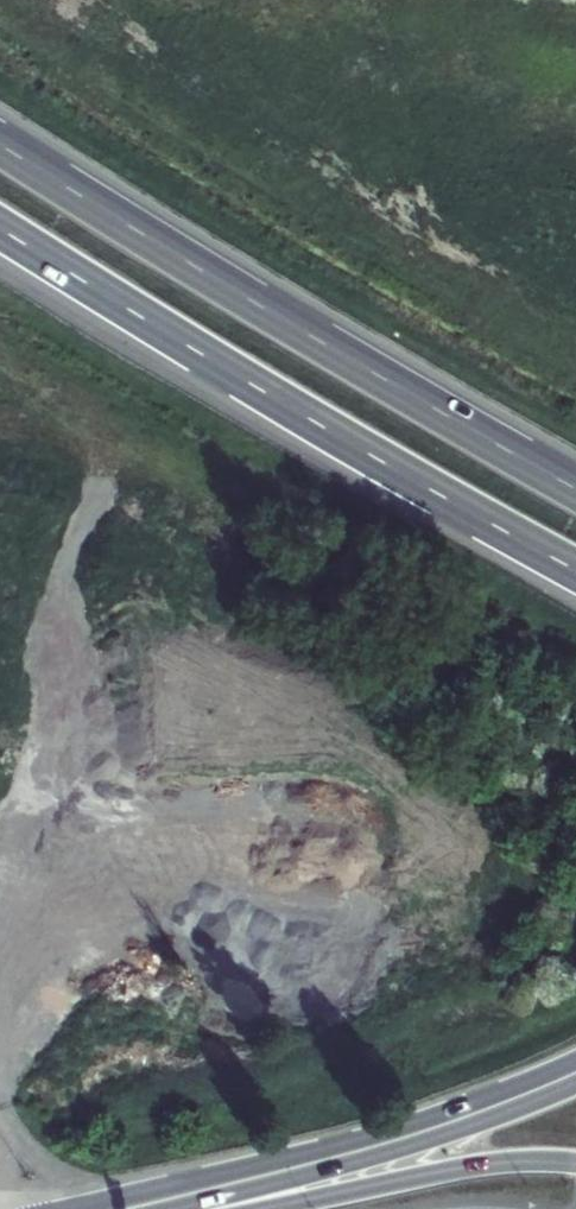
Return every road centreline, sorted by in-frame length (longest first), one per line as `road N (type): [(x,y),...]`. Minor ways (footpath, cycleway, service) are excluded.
road 1 (motorway): [(0,227),(227,373),(575,572)]
road 2 (motorway): [(575,488),(0,144)]
road 3 (primary): [(575,1072),(399,1139),(139,1208)]
road 4 (motorway): [(278,1208),(500,1161),(575,1162)]

